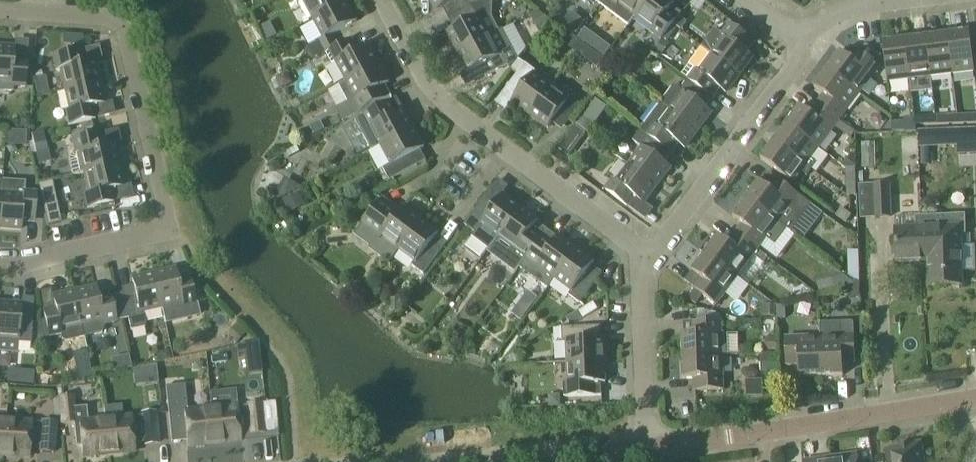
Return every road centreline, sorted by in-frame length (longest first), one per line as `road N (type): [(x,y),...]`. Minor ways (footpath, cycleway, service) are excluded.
road 1 (residential): [(0,267),(165,233),(126,44),(114,25),(0,15)]
road 2 (residential): [(648,258),(454,114),(428,87),(378,0)]
road 3 (residential): [(650,448),(975,399)]
road 4 (residential): [(648,258),(807,37)]
road 5 (residential): [(650,448),(641,288),(648,258)]
road 6 (residential): [(510,461),(650,448)]

